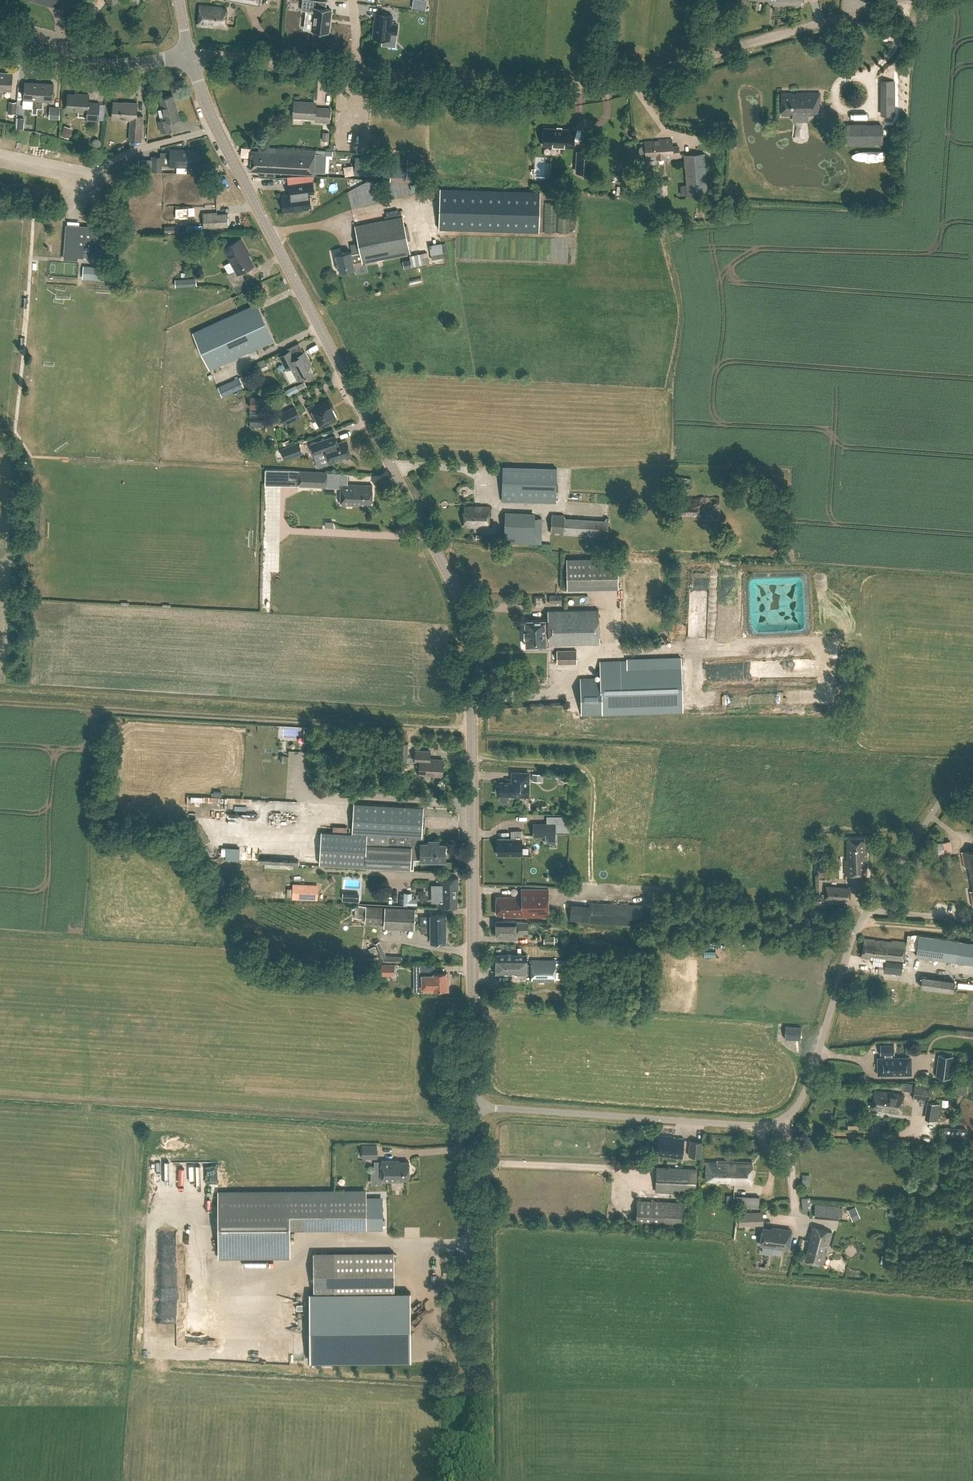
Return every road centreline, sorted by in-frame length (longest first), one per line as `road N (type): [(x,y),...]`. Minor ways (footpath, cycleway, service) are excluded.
road 1 (tertiary): [(475,1107),(464,617),(283,262),(189,56)]
road 2 (unclassified): [(475,1107),(747,1126),(783,1118),(806,1091),(858,924),(940,802),(972,772)]
road 3 (unclassified): [(354,70),(583,90),(899,0)]
road 4 (tertiary): [(477,1480),(475,1107)]
road 5 (tertiary): [(189,56),(103,63),(0,38)]
road 6 (unclassified): [(189,56),(354,70)]

